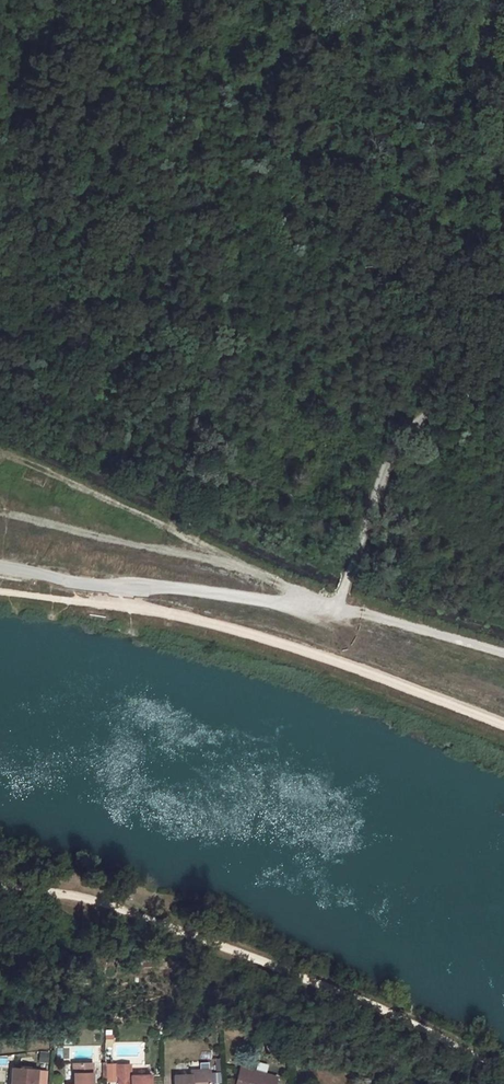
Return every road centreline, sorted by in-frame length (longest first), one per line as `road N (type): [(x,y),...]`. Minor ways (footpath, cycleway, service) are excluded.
road 1 (track): [(0,452),(331,606),(503,657)]
road 2 (track): [(125,586),(331,606),(390,456),(413,425),(503,377)]
road 3 (track): [(0,569),(125,586)]

